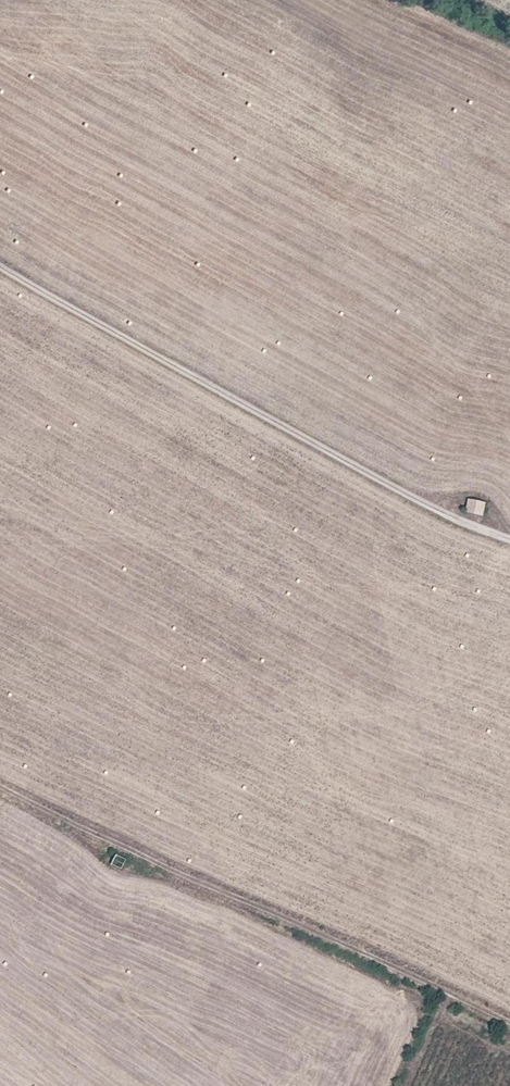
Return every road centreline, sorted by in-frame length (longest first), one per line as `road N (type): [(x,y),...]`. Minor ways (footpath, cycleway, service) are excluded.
road 1 (track): [(0,267),(463,525),(509,542)]
road 2 (track): [(0,785),(509,1028)]

